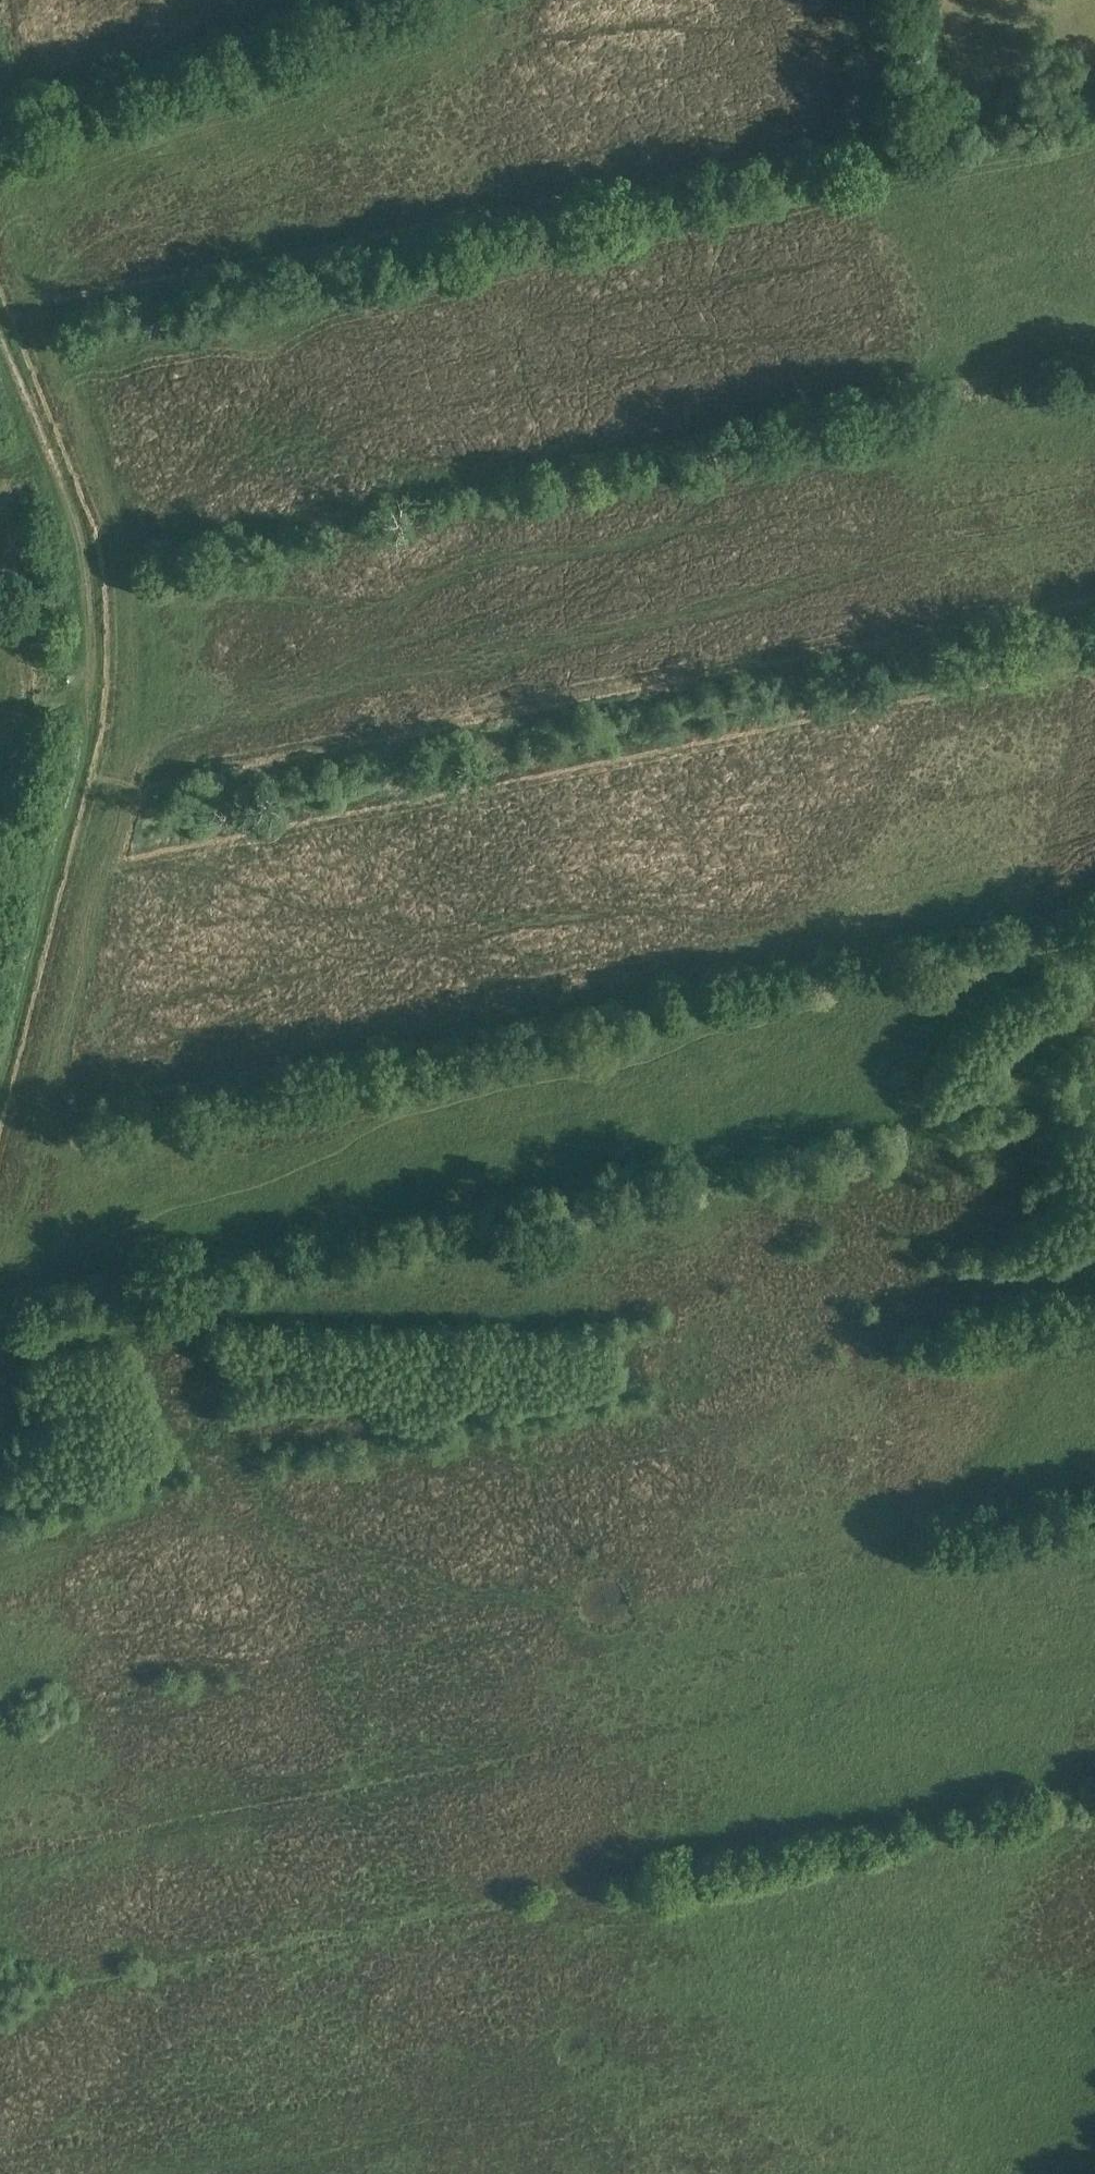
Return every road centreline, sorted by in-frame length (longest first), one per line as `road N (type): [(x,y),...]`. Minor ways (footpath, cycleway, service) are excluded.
road 1 (track): [(0,331),(69,506),(97,528),(109,675),(99,753),(0,1146)]
road 2 (track): [(94,525),(0,286)]

